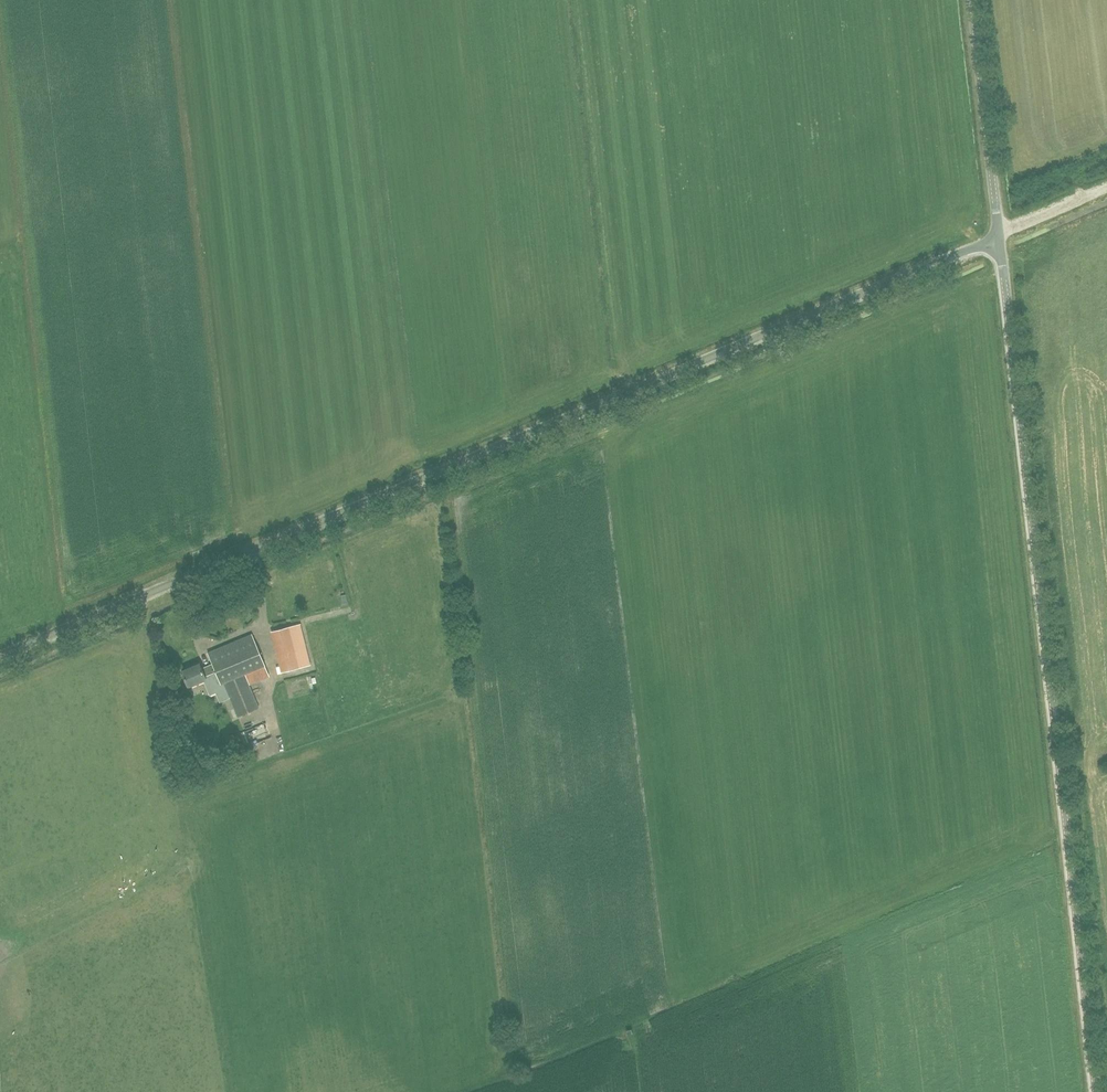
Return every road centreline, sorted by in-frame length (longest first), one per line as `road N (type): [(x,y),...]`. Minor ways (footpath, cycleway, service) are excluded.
road 1 (unclassified): [(0,656),(999,237)]
road 2 (tertiary): [(1096,1091),(999,237)]
road 3 (tertiary): [(999,237),(972,0)]

